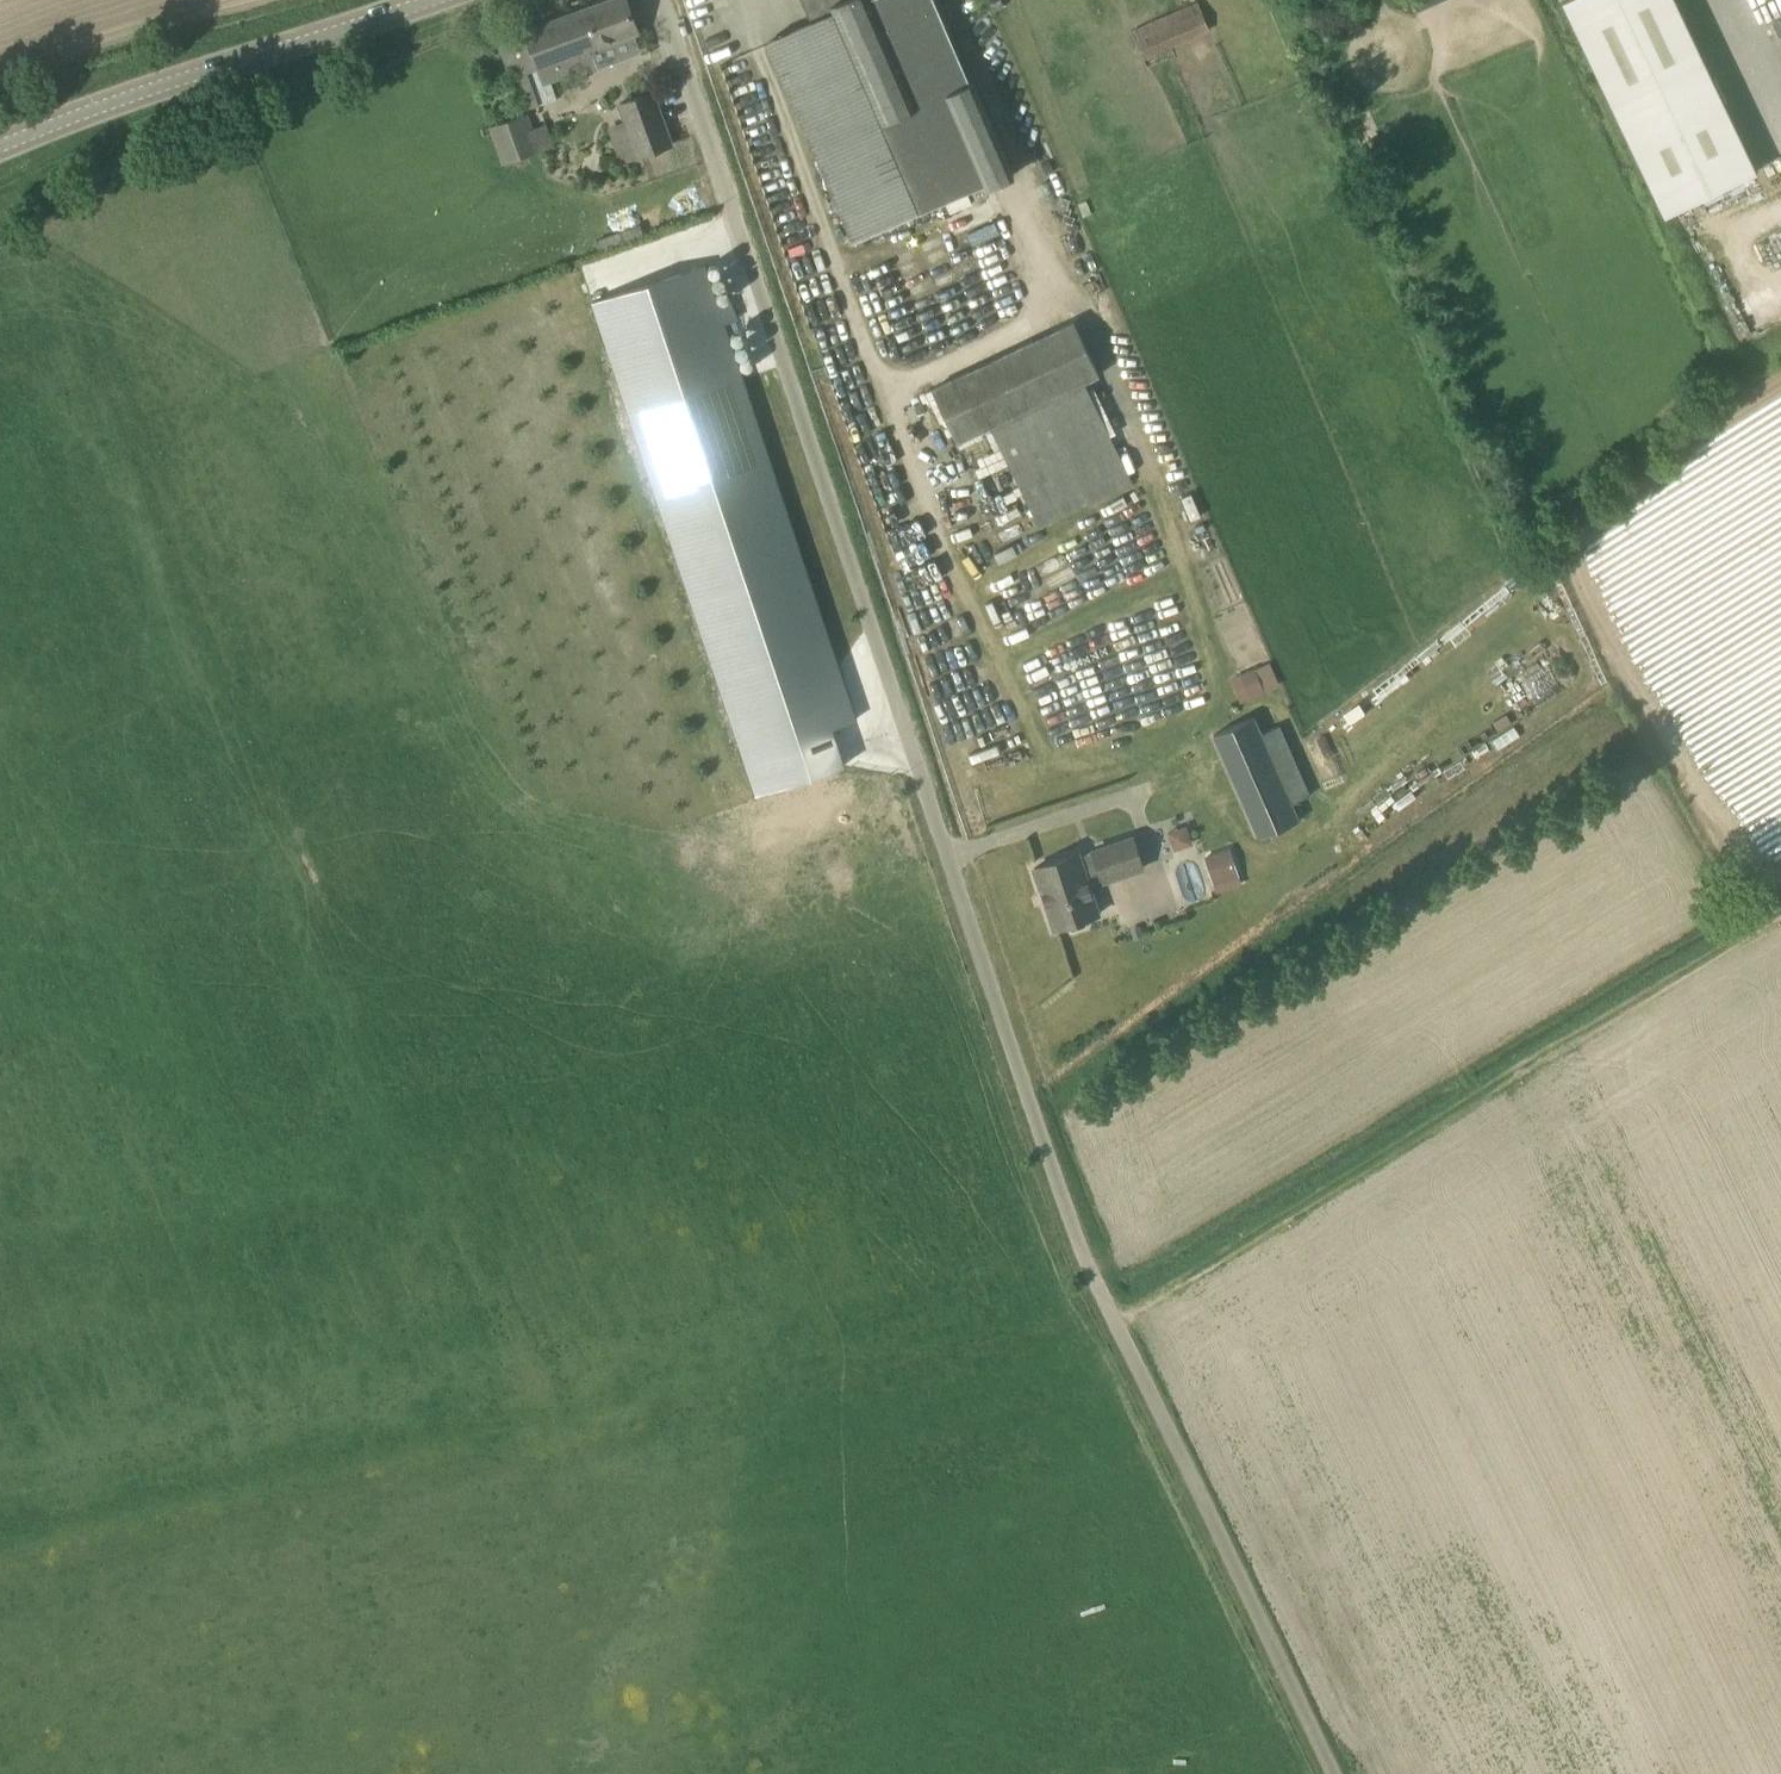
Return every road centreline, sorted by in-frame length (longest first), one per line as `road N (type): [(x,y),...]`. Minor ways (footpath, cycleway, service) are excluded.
road 1 (unclassified): [(1330,1773),(1101,1294),(1048,1158),(658,0)]
road 2 (secondary): [(0,148),(415,0)]

